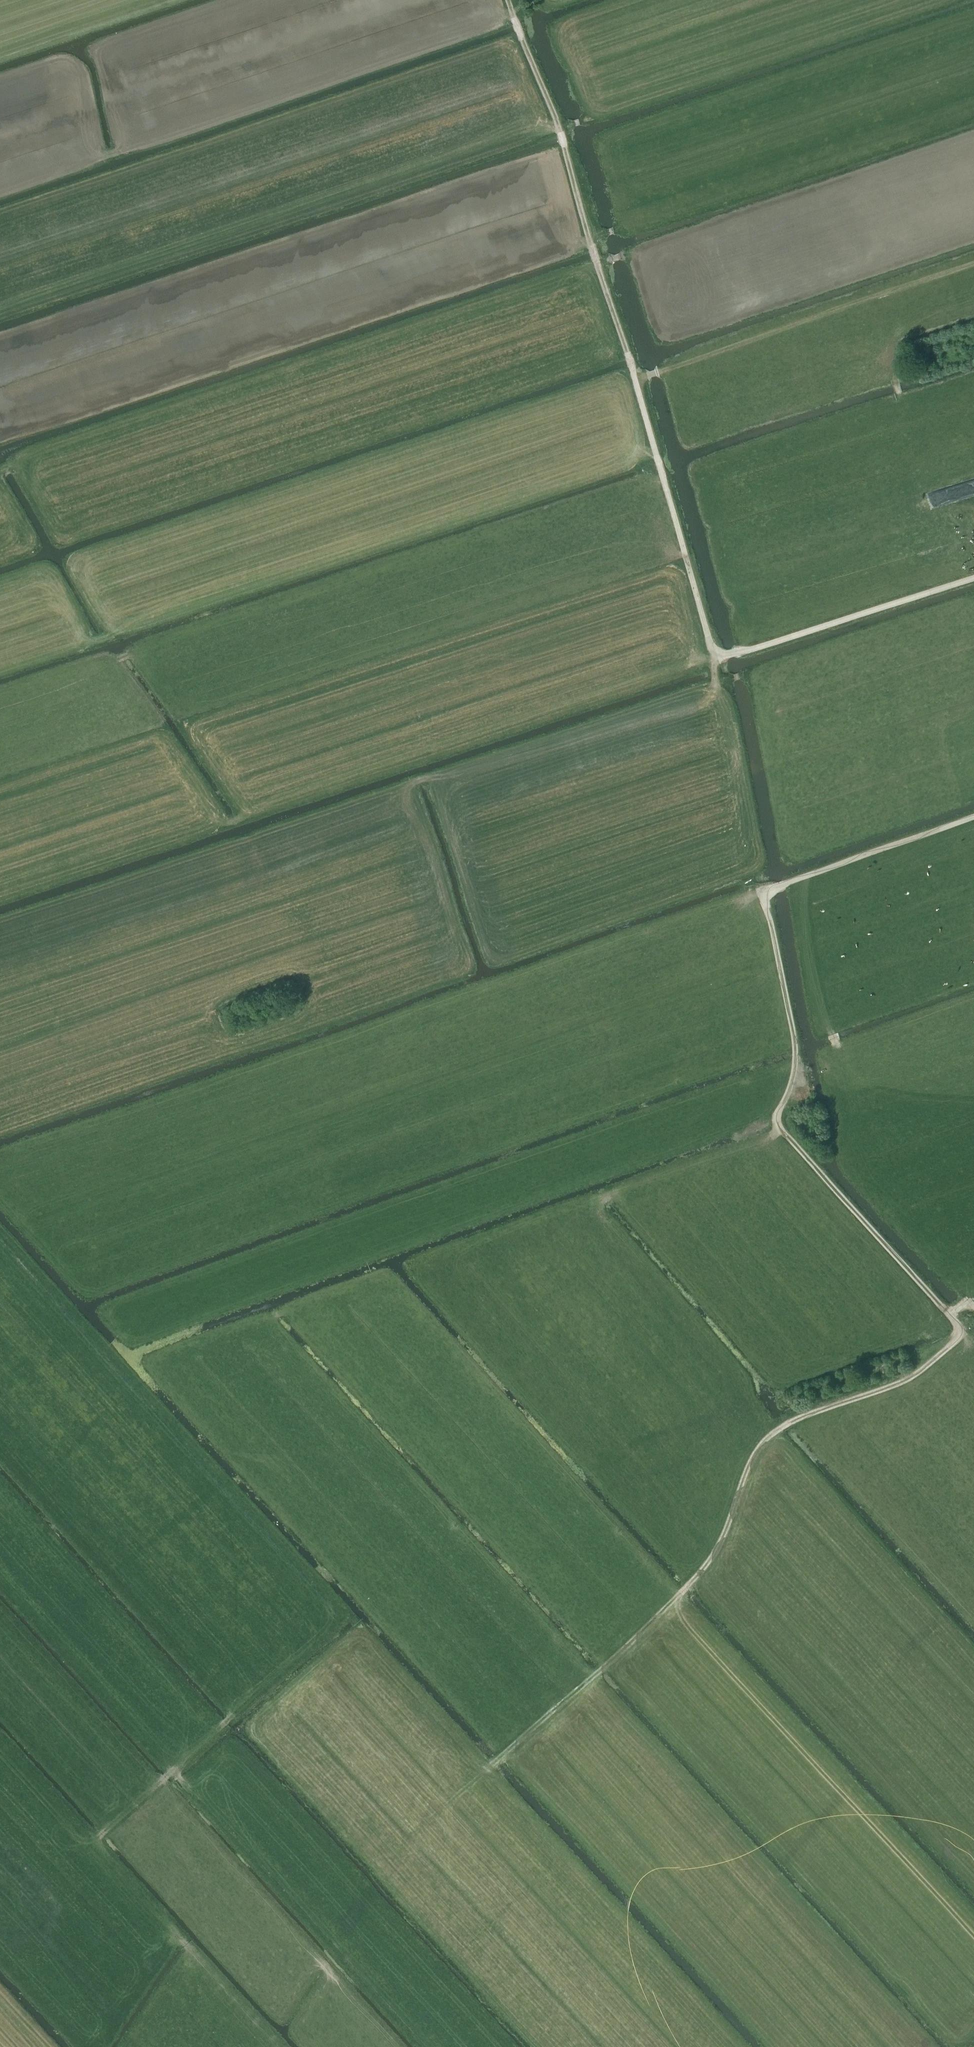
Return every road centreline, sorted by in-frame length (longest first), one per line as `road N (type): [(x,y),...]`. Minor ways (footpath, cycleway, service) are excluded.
road 1 (track): [(973,1307),(952,1313),(940,1306),(779,1132),(776,1119),(795,1065),(763,899),(764,891),(973,817)]
road 2 (track): [(508,0),(561,130),(714,651),(725,658)]
road 3 (track): [(619,231),(0,443)]
road 4 (track): [(973,580),(725,658)]

